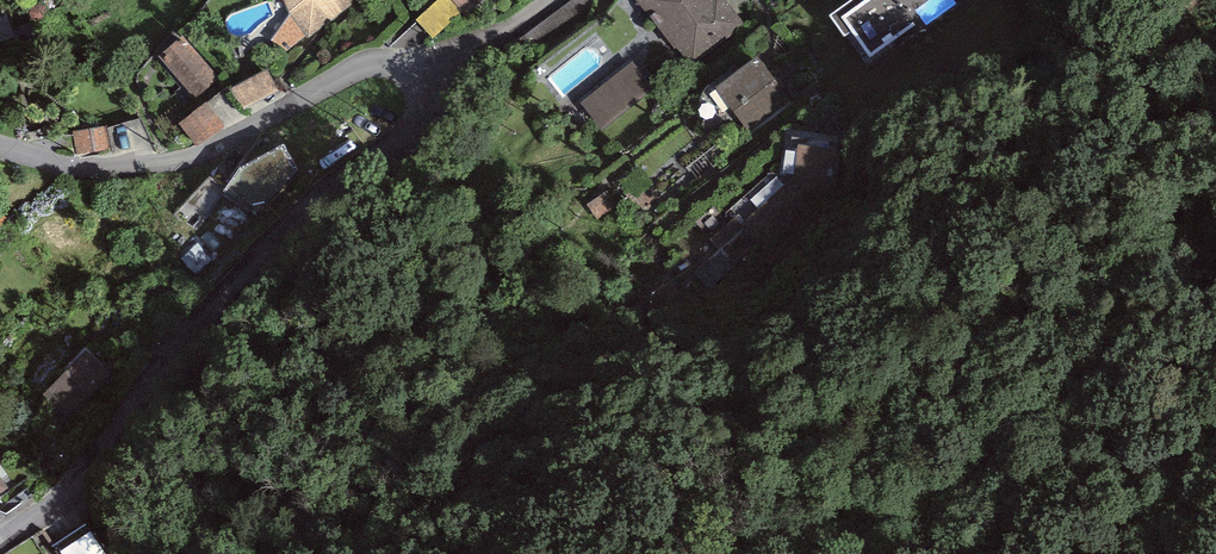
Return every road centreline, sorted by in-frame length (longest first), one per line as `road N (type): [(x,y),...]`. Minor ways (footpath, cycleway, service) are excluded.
road 1 (residential): [(414,73),(425,104),(410,129),(281,234),(170,357),(84,472),(0,541)]
road 2 (residential): [(0,147),(87,170),(169,163),(206,152),(366,67),(414,73)]
road 3 (residential): [(414,73),(554,0)]

